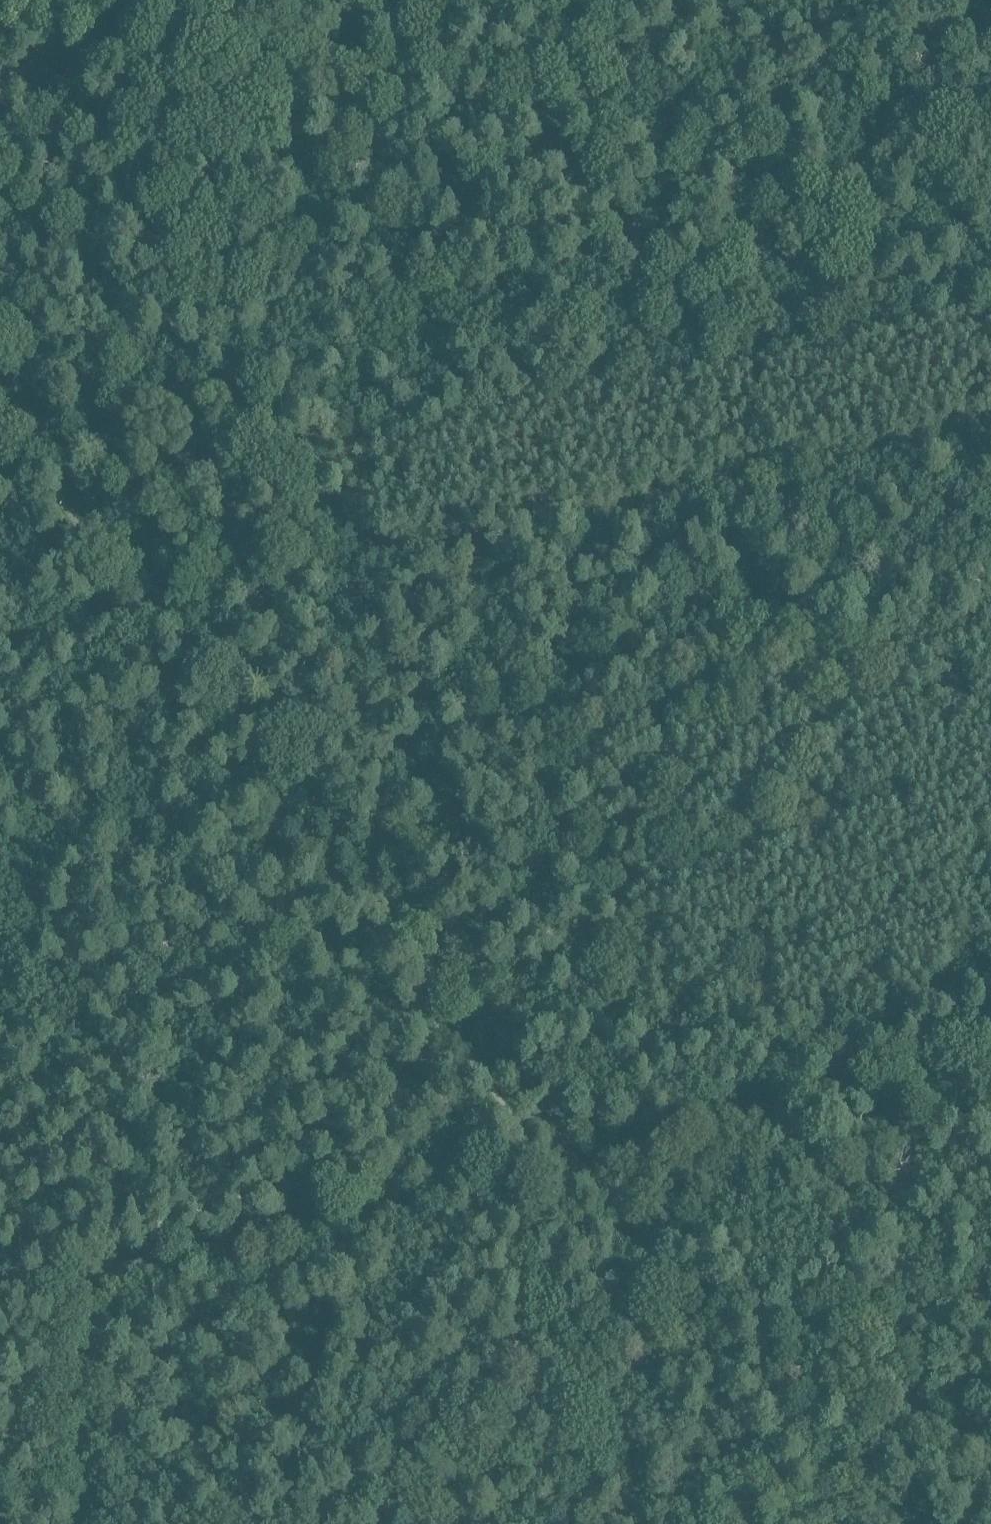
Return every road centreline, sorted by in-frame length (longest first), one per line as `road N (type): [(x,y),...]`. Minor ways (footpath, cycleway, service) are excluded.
road 1 (track): [(0,376),(592,1185)]

